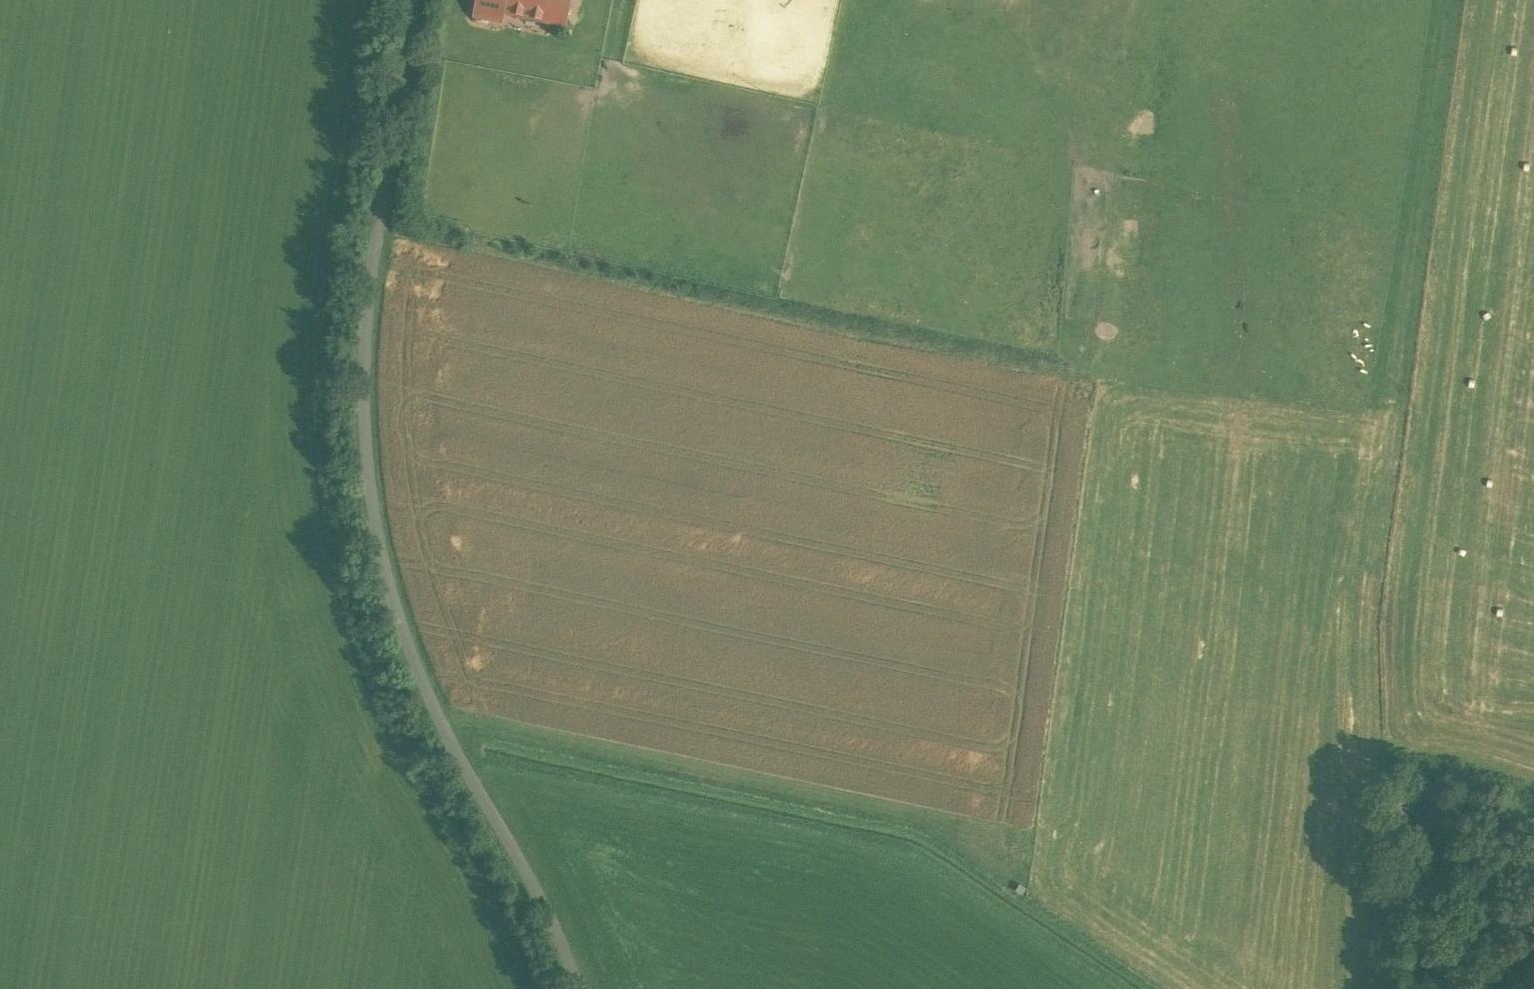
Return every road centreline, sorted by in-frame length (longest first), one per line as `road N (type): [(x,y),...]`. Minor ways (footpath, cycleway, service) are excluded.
road 1 (unclassified): [(583,988),(430,681),(379,521),(365,369),(371,306),(424,0)]

